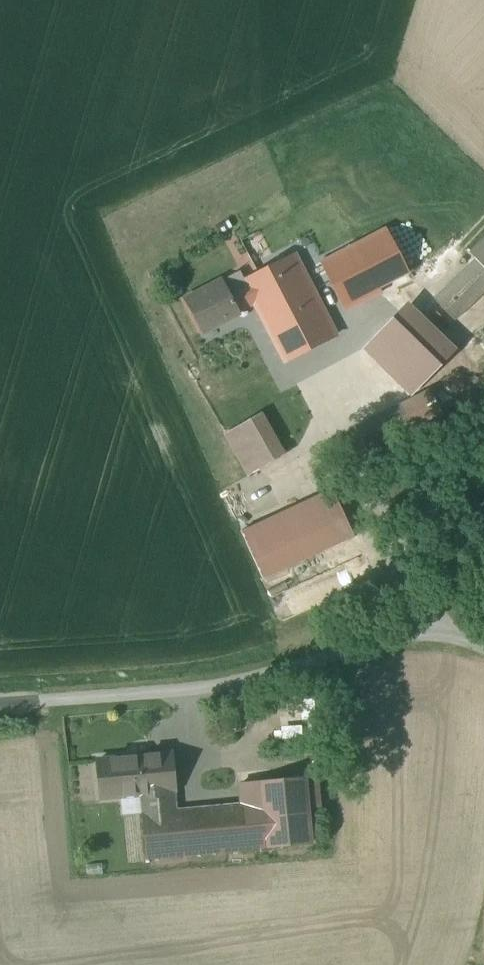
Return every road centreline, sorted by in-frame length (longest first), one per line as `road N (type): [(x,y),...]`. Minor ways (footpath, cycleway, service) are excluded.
road 1 (unclassified): [(0,702),(201,690),(423,636),(483,647)]

